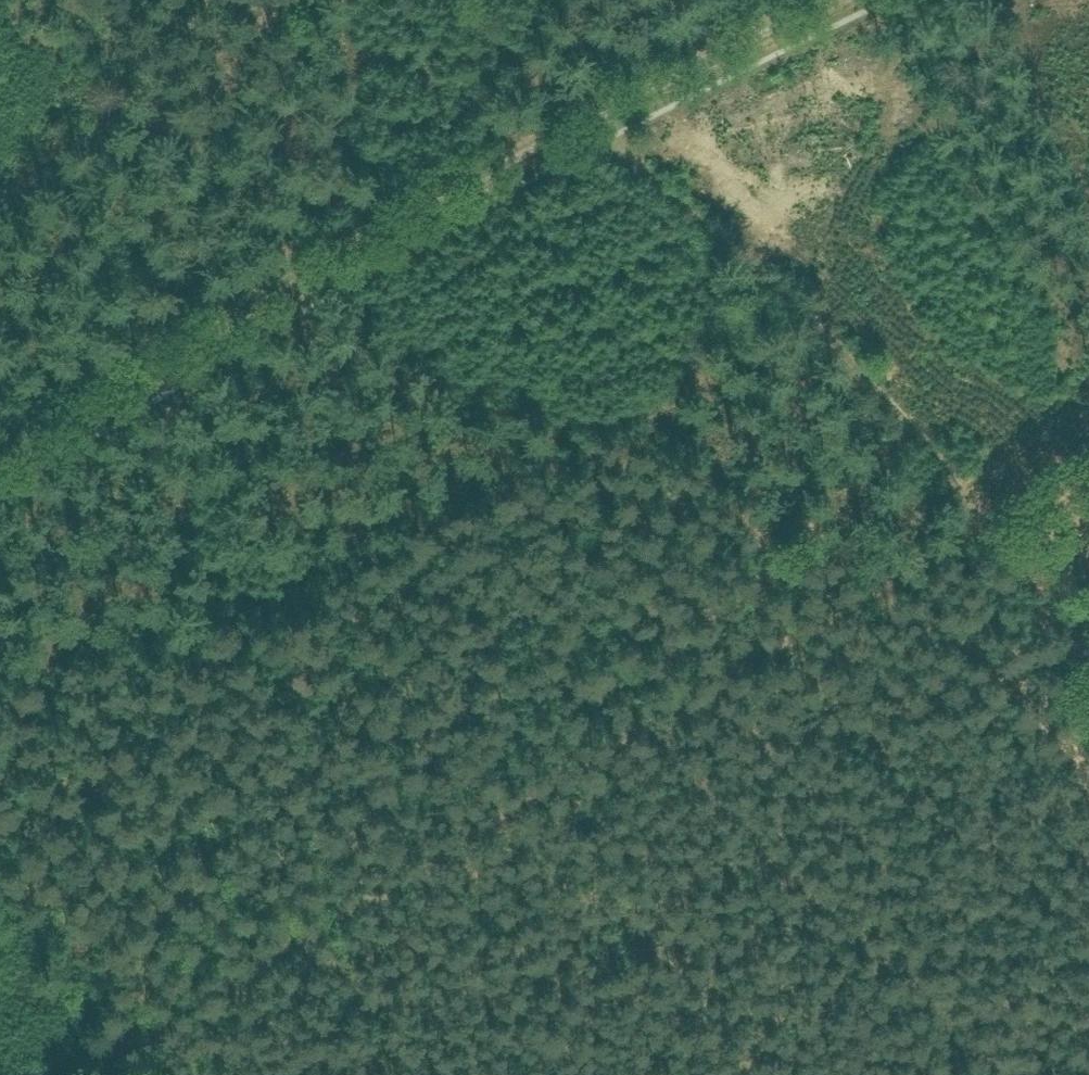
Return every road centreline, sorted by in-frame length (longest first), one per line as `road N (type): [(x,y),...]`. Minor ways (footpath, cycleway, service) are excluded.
road 1 (track): [(835,0),(590,118),(0,445)]
road 2 (track): [(1088,651),(984,517),(612,134),(455,0)]

